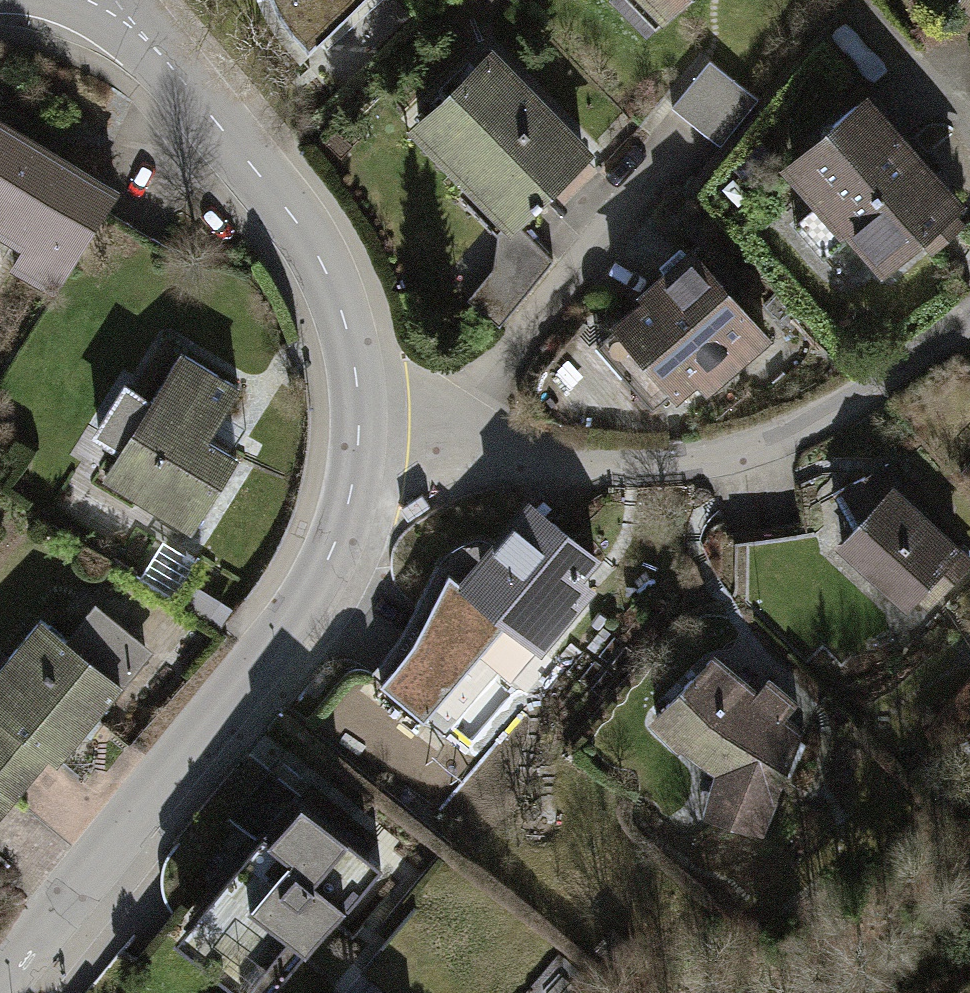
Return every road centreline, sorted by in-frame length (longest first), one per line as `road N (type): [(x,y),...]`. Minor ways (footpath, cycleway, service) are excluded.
road 1 (residential): [(357,428),(340,532),(306,600),(0,975)]
road 2 (residential): [(357,428),(615,470),(711,455),(835,412),(969,316)]
road 3 (residential): [(105,0),(175,71),(302,228),(330,281),(352,356),(357,428)]

